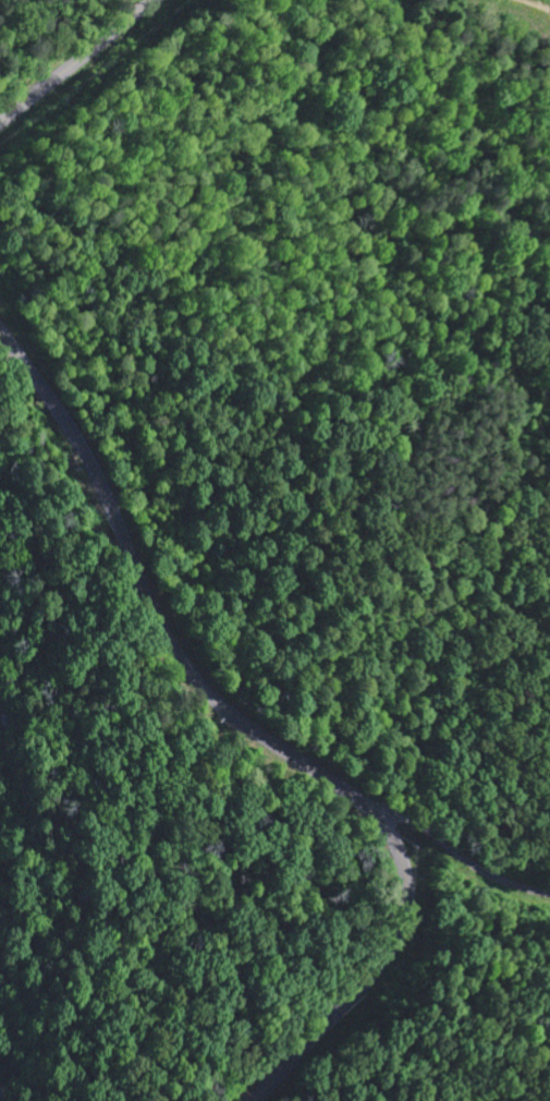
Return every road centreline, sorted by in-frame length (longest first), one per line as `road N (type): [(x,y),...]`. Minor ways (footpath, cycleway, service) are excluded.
road 1 (tertiary): [(266,1100),(411,912),(396,842),(370,807),(255,731),(190,674),(87,465),(0,329)]
road 2 (residential): [(549,894),(473,871),(418,823),(370,807)]
road 3 (tertiary): [(0,135),(148,0)]

